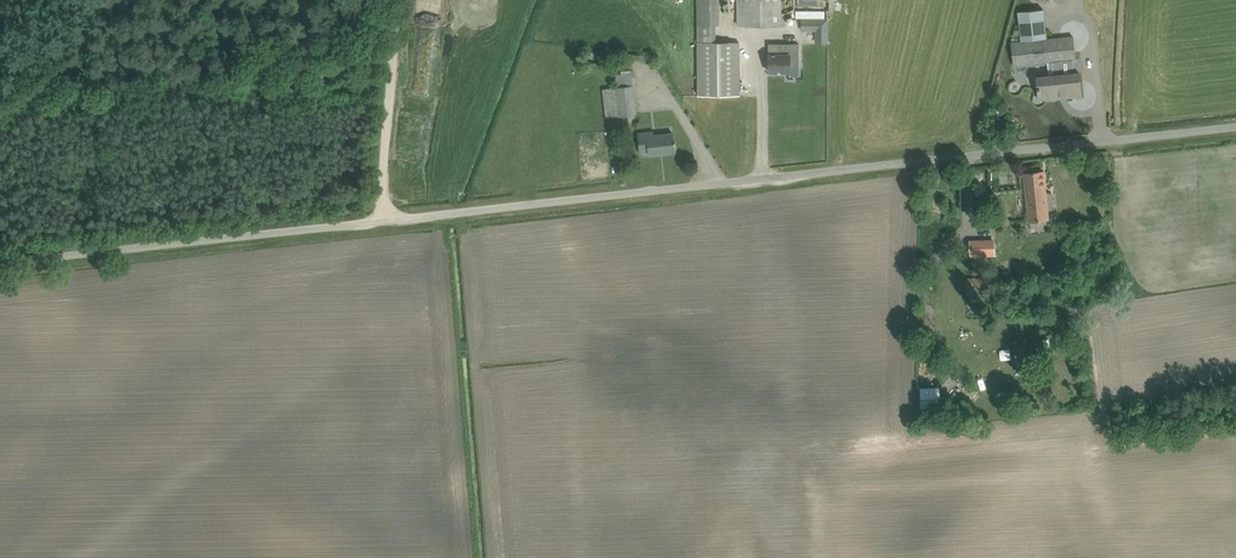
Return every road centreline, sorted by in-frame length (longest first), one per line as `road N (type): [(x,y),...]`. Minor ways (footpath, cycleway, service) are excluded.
road 1 (unclassified): [(0,263),(1235,128)]
road 2 (track): [(384,221),(394,0)]

